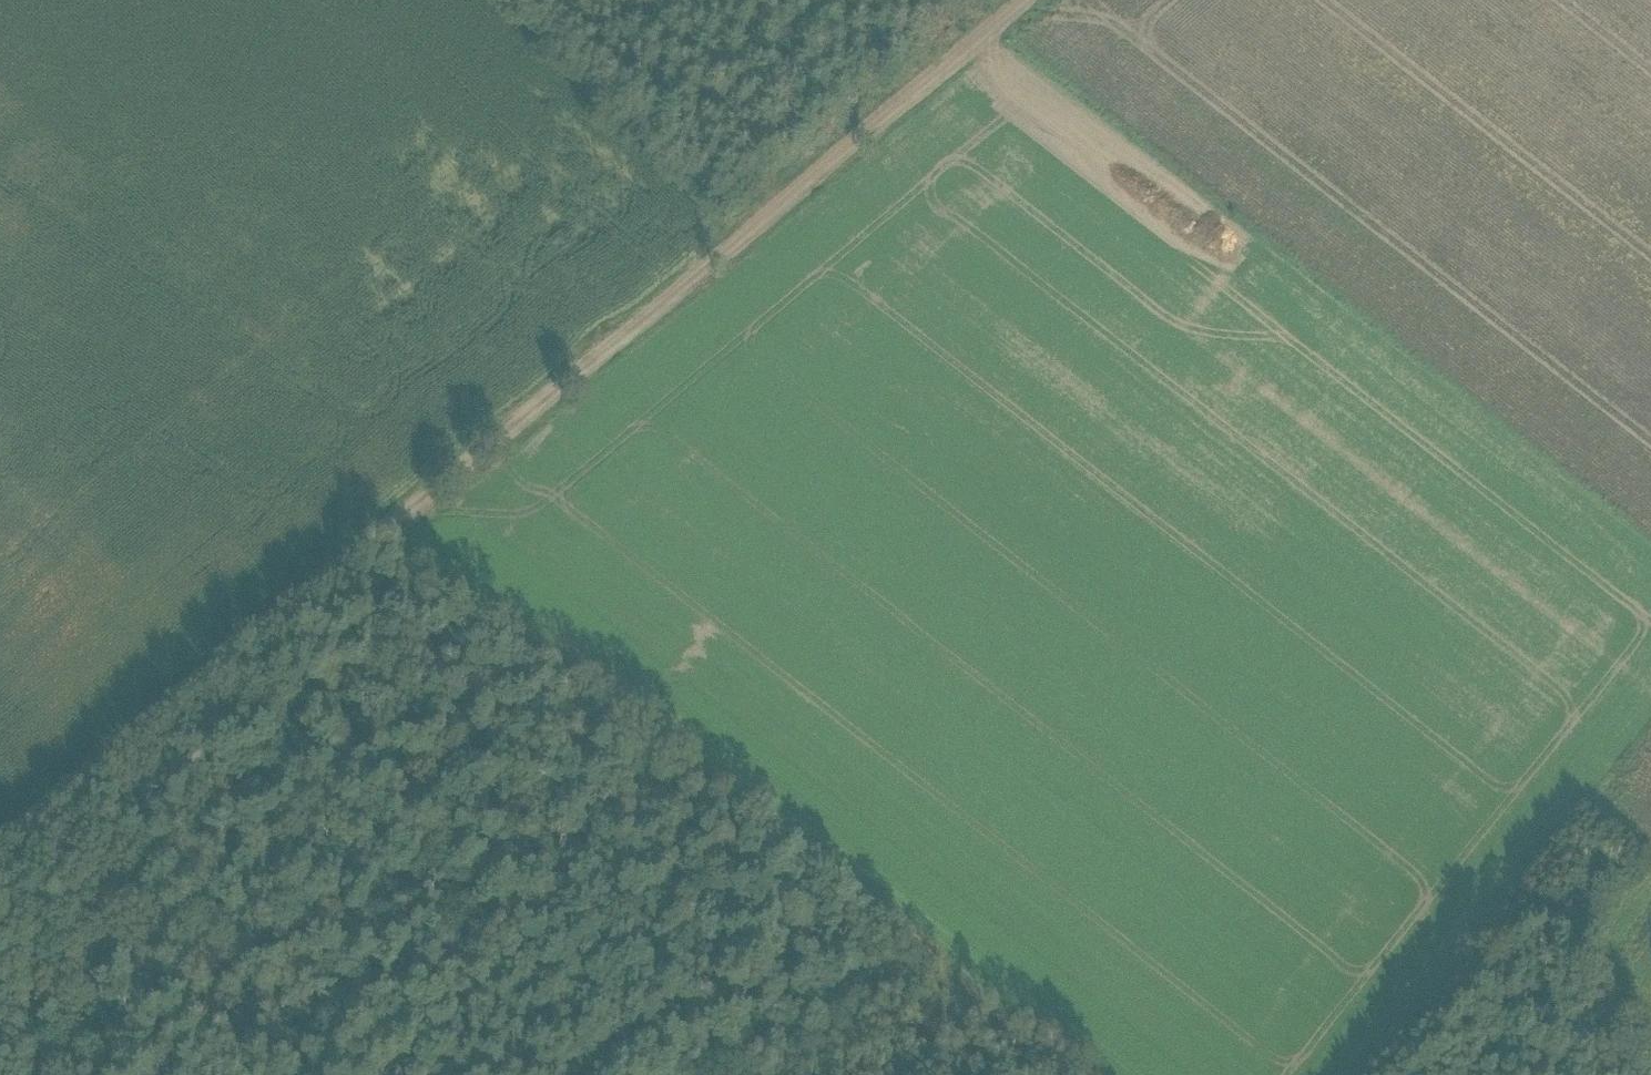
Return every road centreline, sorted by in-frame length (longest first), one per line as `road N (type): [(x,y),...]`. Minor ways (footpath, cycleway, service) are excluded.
road 1 (track): [(0,837),(1028,0)]
road 2 (track): [(18,822),(340,1074)]

